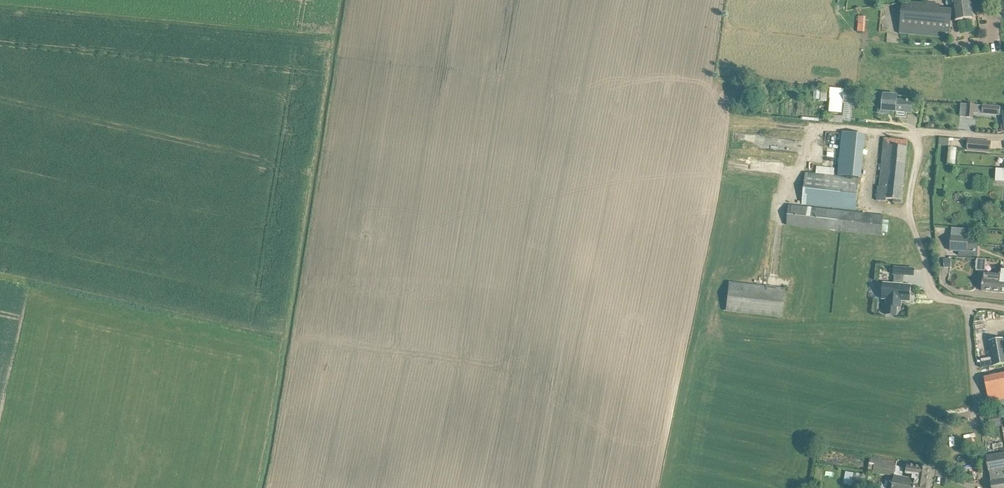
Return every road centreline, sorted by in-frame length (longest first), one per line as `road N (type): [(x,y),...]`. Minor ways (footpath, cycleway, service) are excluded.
road 1 (residential): [(22,398),(234,449),(225,487)]

